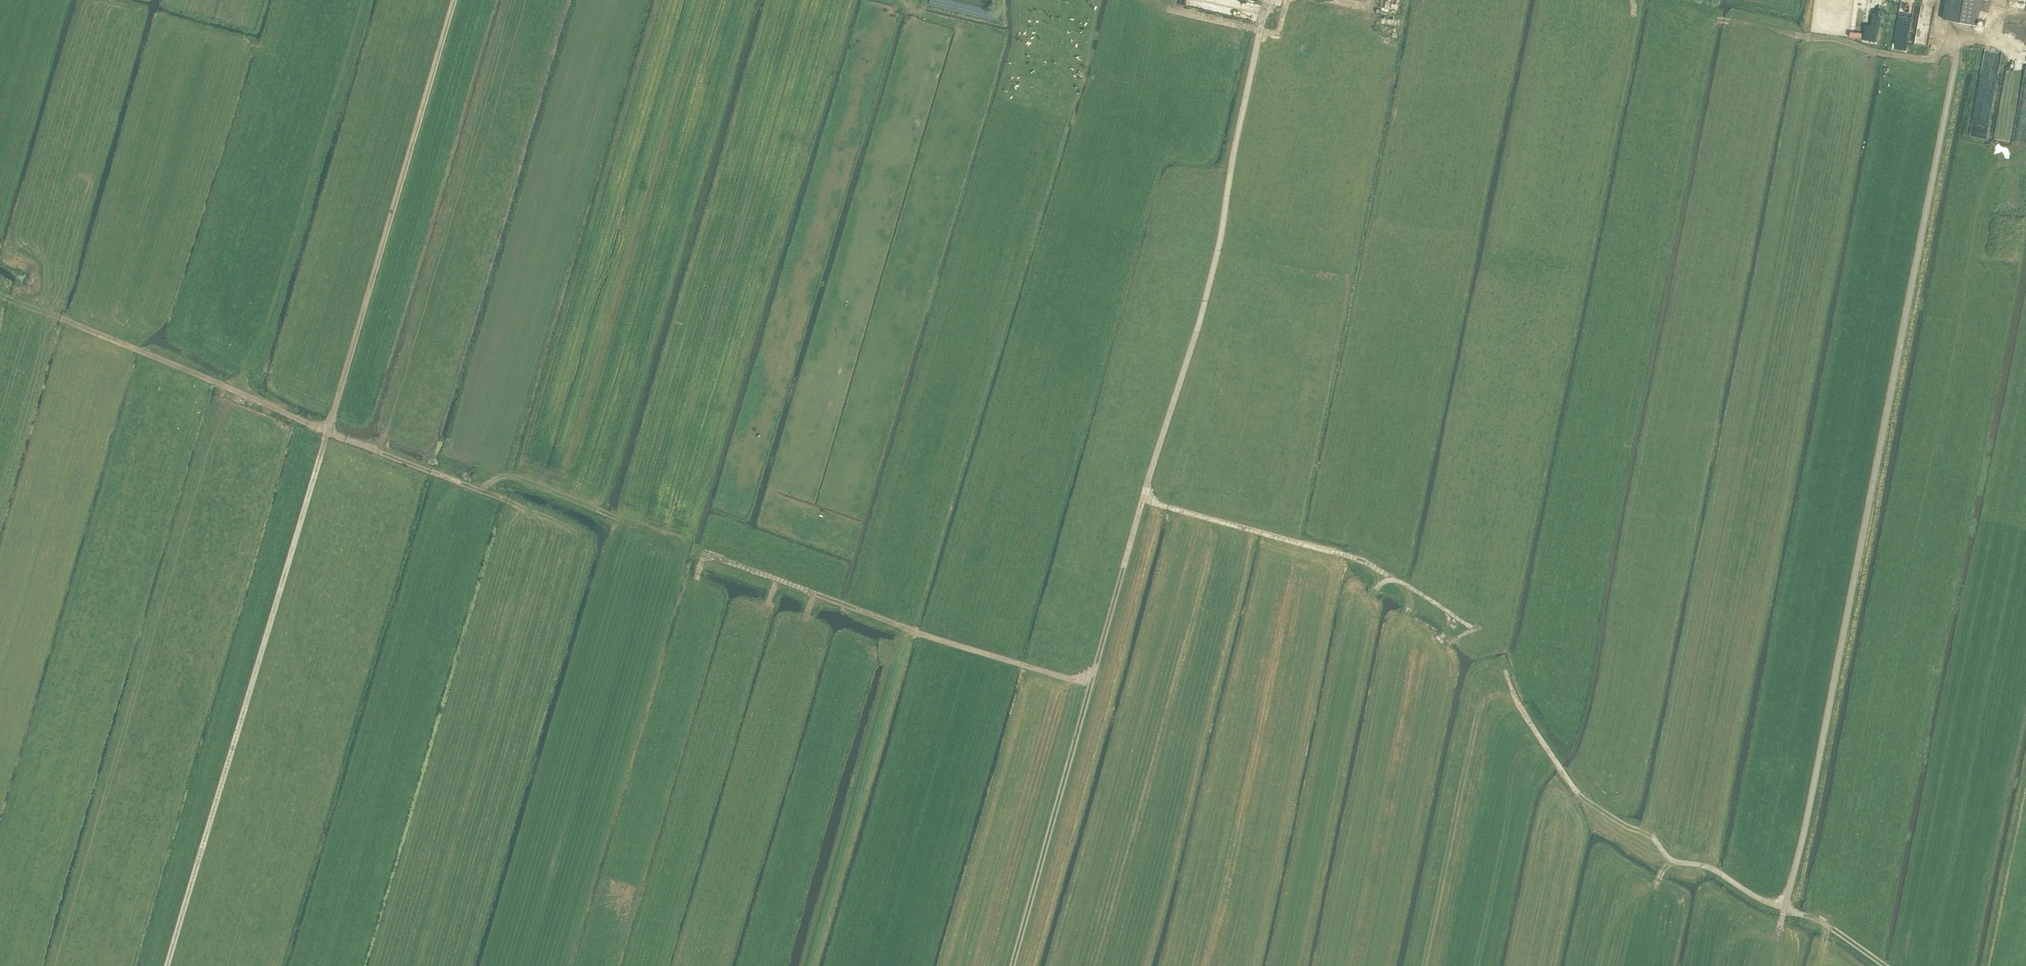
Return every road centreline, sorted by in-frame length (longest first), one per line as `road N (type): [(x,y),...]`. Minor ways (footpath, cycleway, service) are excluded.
road 1 (track): [(1780,926),(1955,60),(1935,42),(1942,0)]
road 2 (track): [(328,432),(168,965)]
road 3 (track): [(1142,498),(1217,253),(1267,0)]
road 4 (track): [(1011,965),(1142,498)]
road 5 (track): [(328,432),(453,0)]
road 6 (track): [(58,316),(463,484)]
road 7 (track): [(1142,498),(1361,560),(1481,627)]
road 8 (track): [(1671,859),(1653,837),(1579,795),(1504,671)]
road 9 (track): [(705,552),(523,477),(463,484)]
road 10 (track): [(909,629),(1091,685)]
road 11 (track): [(1830,926),(1708,867),(1671,859)]
road 12 (track): [(909,629),(814,593),(805,620)]

